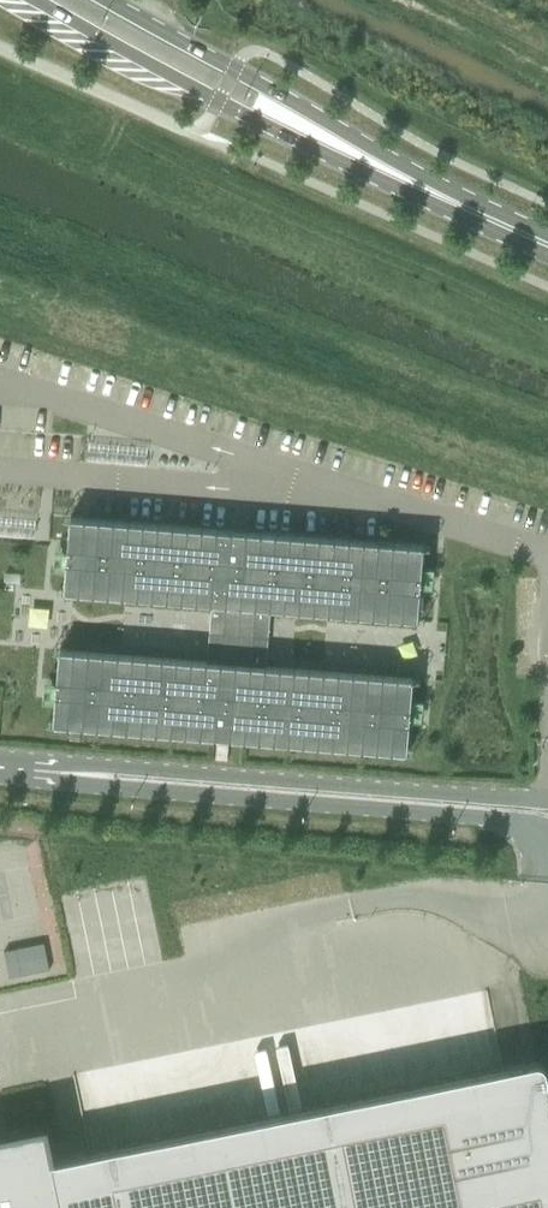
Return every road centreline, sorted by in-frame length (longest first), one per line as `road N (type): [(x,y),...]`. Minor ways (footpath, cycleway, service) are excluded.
road 1 (unclassified): [(547,551),(0,381)]
road 2 (unclassified): [(47,775),(94,787),(490,818),(529,832),(543,853),(544,882)]
road 3 (primary): [(27,0),(323,157),(486,220)]
road 4 (unclassified): [(47,775),(97,766),(534,801),(547,790)]
road 5 (primary): [(486,220),(108,0)]

